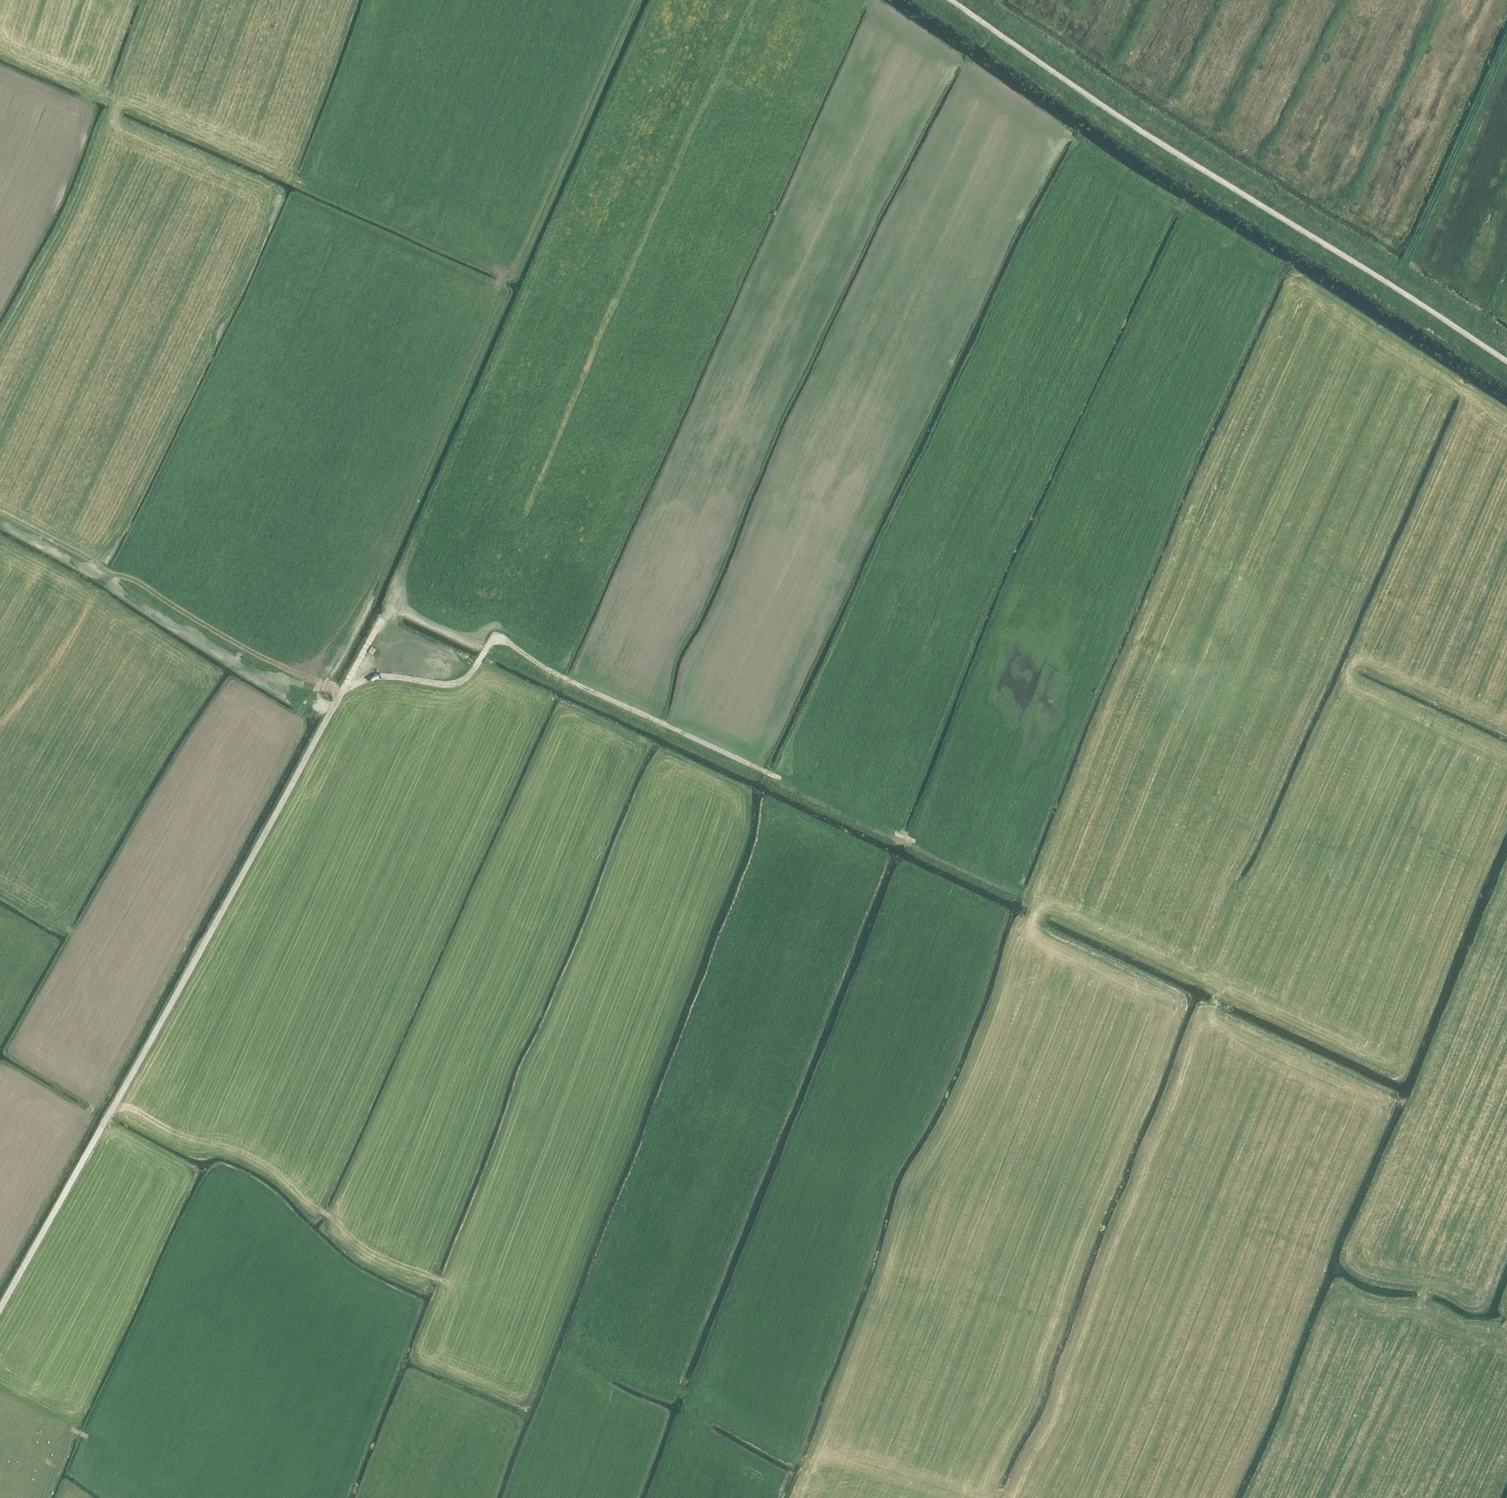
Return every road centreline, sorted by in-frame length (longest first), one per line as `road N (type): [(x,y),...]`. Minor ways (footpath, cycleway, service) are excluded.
road 1 (track): [(949,0),(1506,361)]

